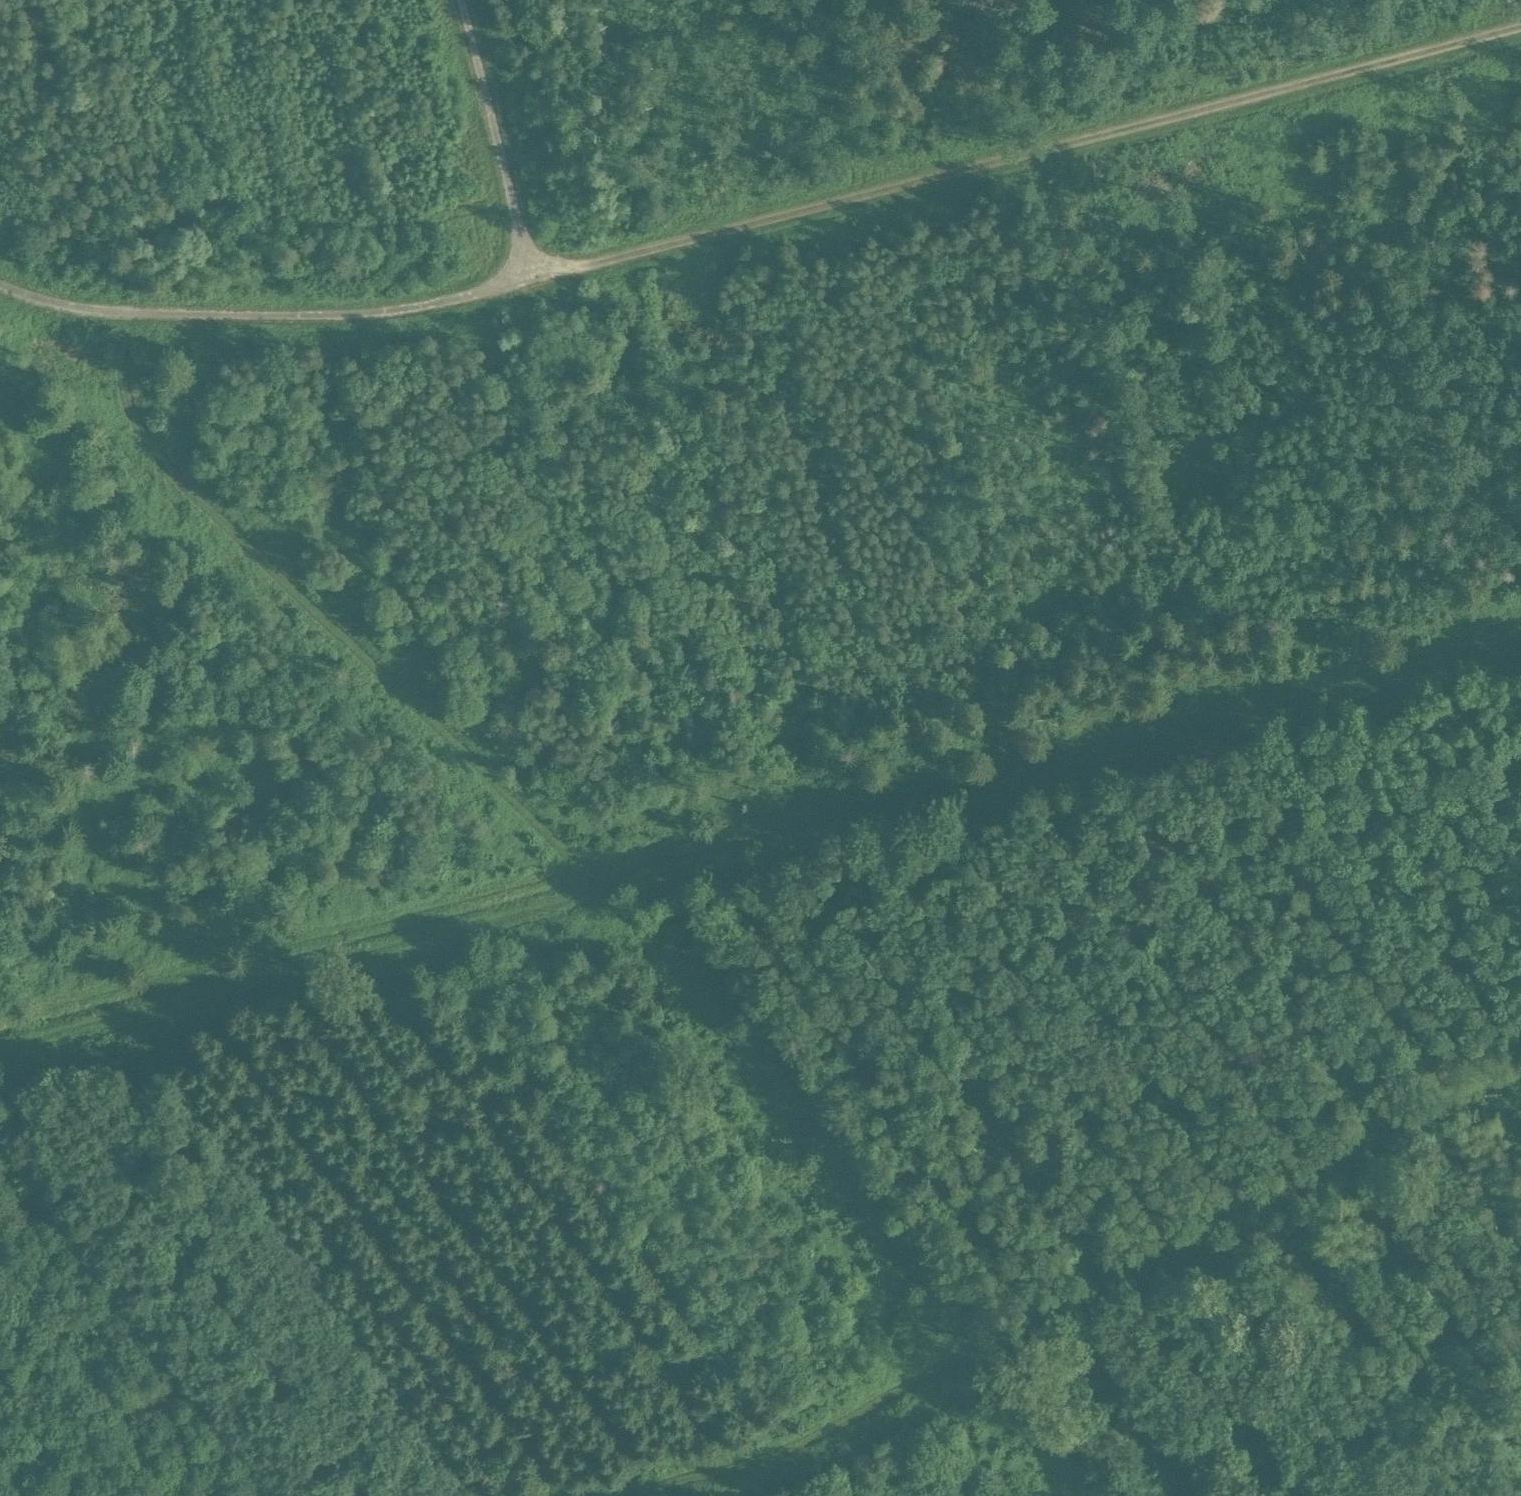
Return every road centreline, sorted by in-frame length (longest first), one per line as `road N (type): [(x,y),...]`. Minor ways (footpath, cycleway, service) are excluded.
road 1 (track): [(1083,1495),(684,978),(569,853),(0,302)]
road 2 (track): [(532,279),(1520,24)]

